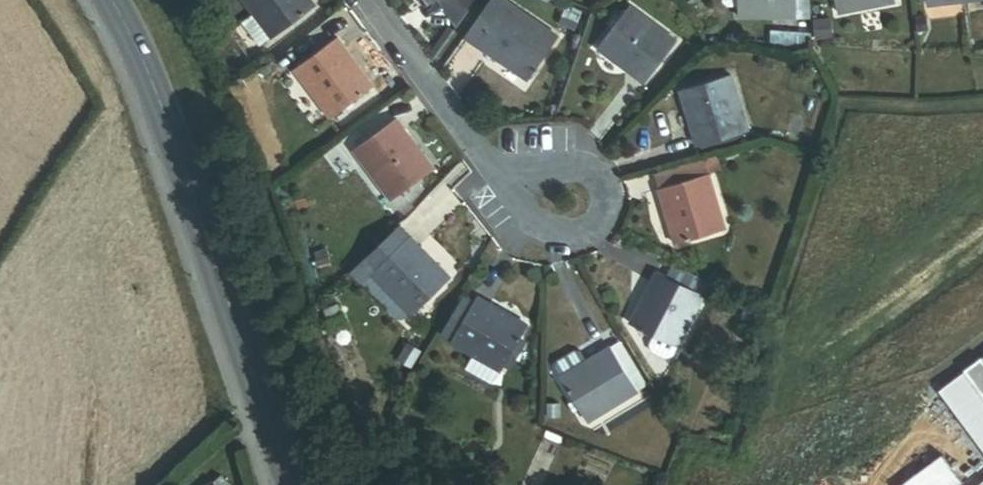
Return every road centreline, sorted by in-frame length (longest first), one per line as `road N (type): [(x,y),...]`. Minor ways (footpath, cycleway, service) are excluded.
road 1 (tertiary): [(109,0),(154,87),(293,484)]
road 2 (residential): [(504,175),(541,228),(587,238),(604,217),(593,174),(578,166),(542,168)]
road 3 (residential): [(367,0),(504,175)]

